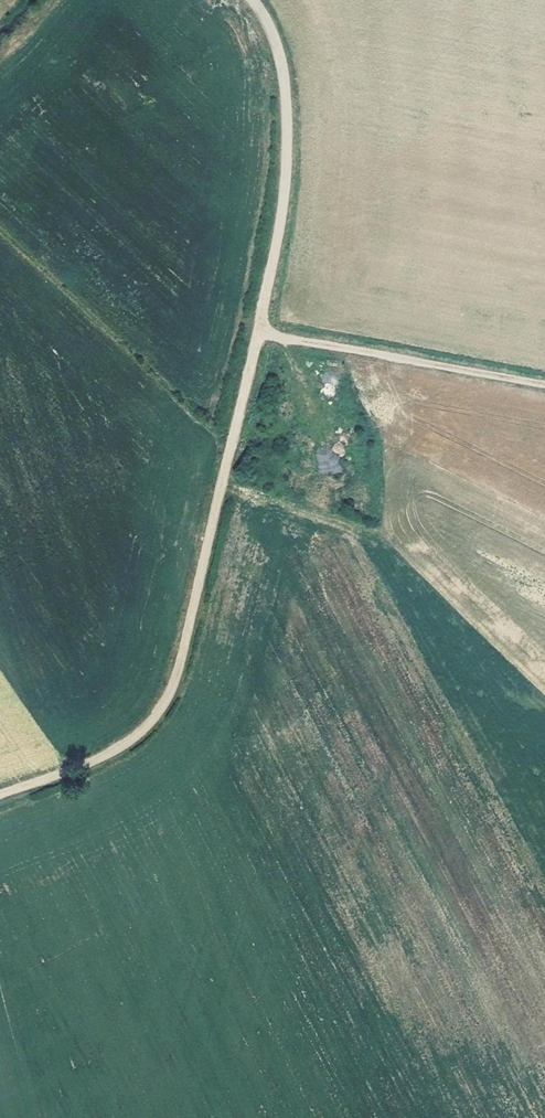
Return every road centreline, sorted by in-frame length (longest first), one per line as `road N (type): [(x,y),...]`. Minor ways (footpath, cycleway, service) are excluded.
road 1 (track): [(0,799),(118,751),(171,691),(243,409),(286,191),(284,82),(250,0)]
road 2 (track): [(260,330),(544,386)]

